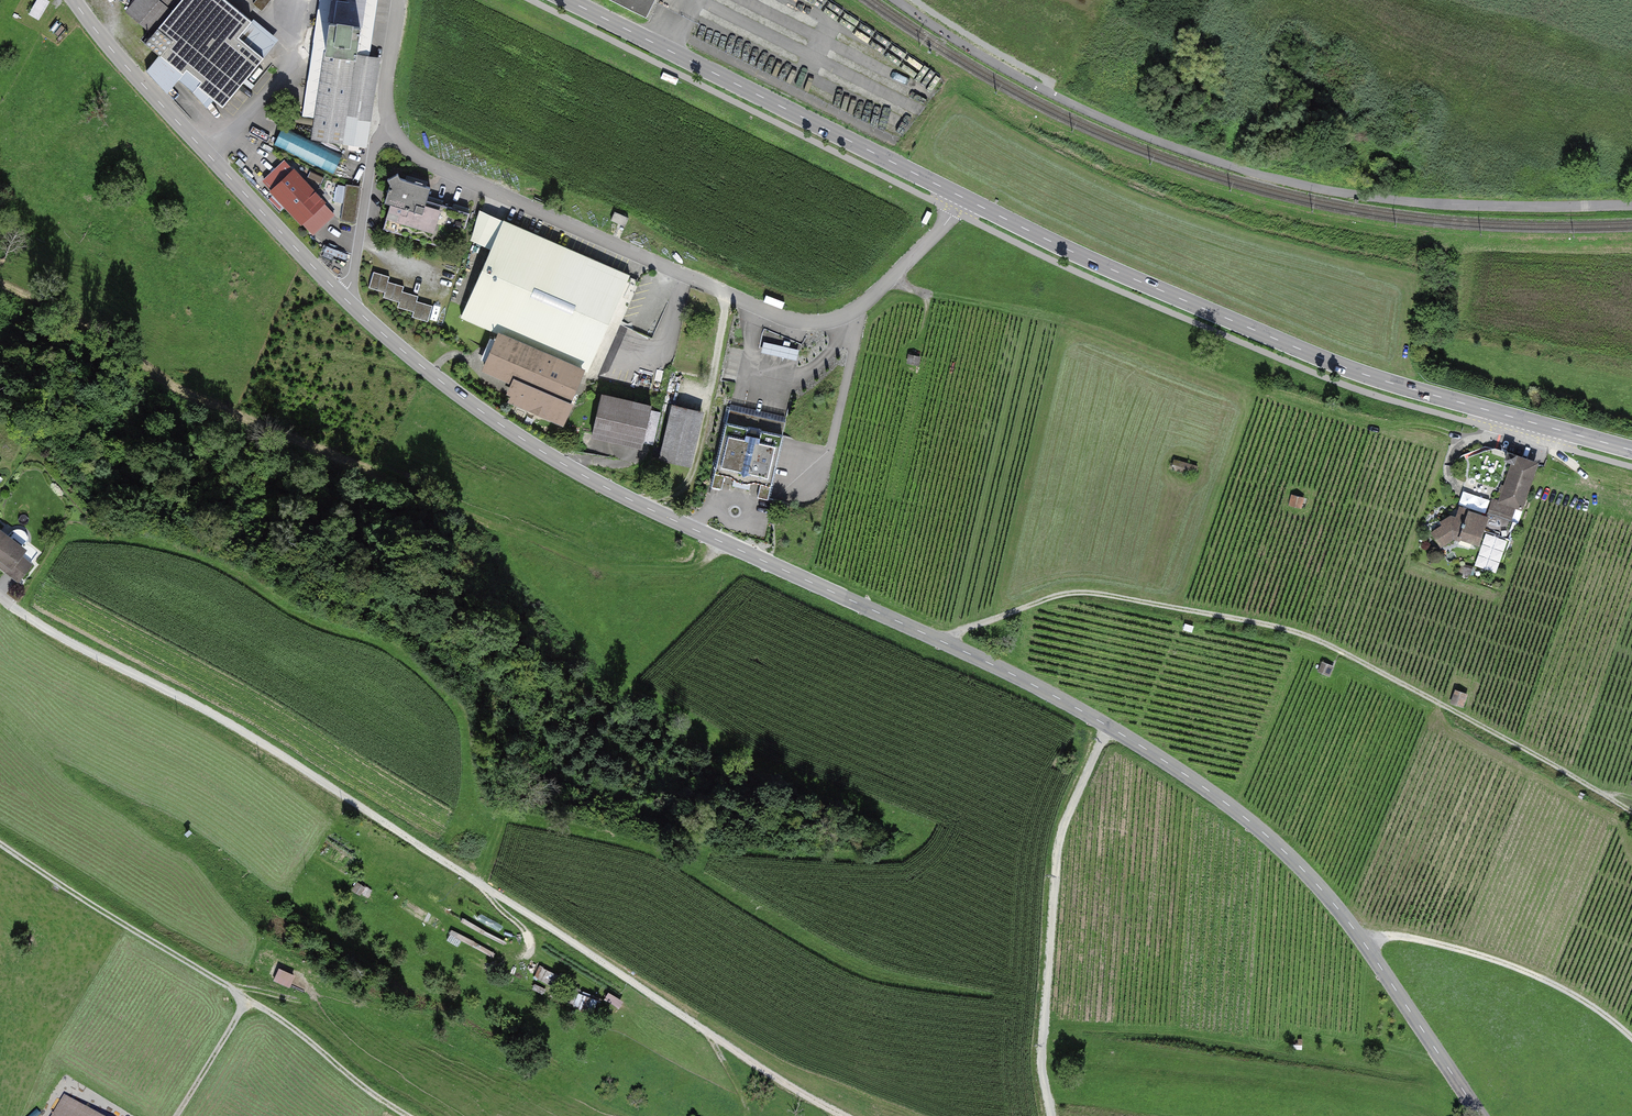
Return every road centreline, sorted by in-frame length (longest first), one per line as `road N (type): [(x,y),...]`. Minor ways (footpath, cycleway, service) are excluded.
road 1 (tertiary): [(1482,1115),(1335,904),(1235,809),(1042,686),(641,505),(481,410),(343,297),(184,131),(75,0)]
road 2 (track): [(14,605),(77,648),(282,756),(846,1115)]
road 3 (track): [(0,280),(225,409),(549,549),(622,572),(680,575),(732,545)]
road 4 (residential): [(401,0),(388,118),(416,154),(786,319),(821,322),(855,311),(962,197)]
road 5 (track): [(942,637),(1078,594),(1299,633),(1631,813)]
road 6 (primary): [(962,197),(1330,362),(1631,450)]
road 7 (track): [(894,275),(916,291),(1052,319),(1212,379),(1465,442)]
road 8 (track): [(1631,207),(1456,207),(1325,190),(1221,165),(1067,102)]
road 9 (primary): [(567,0),(962,197)]
road 10 (track): [(1109,725),(1067,820),(1057,866),(1044,1014),(1052,1115)]
road 11 (track): [(1631,1043),(1603,1012),(1523,970),(1449,947),(1361,938)]
road 12 (track): [(248,999),(0,842)]
road 13 (track): [(1067,102),(895,0)]
road 14 (track): [(409,1115),(248,999)]
road 15 (track): [(248,999),(181,1115)]

